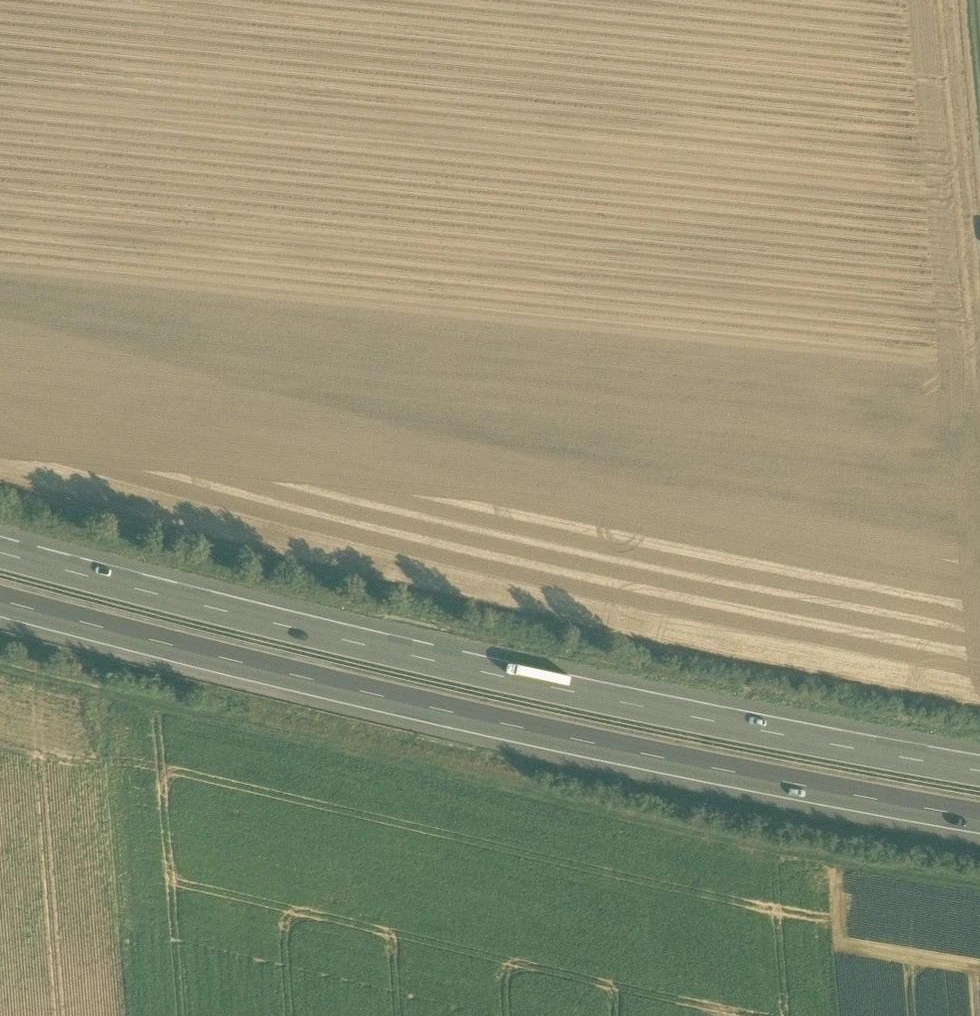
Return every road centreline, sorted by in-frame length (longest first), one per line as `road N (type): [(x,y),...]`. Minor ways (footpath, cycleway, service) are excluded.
road 1 (motorway): [(0,601),(474,720),(979,820)]
road 2 (motorway): [(979,770),(480,674),(0,553)]

